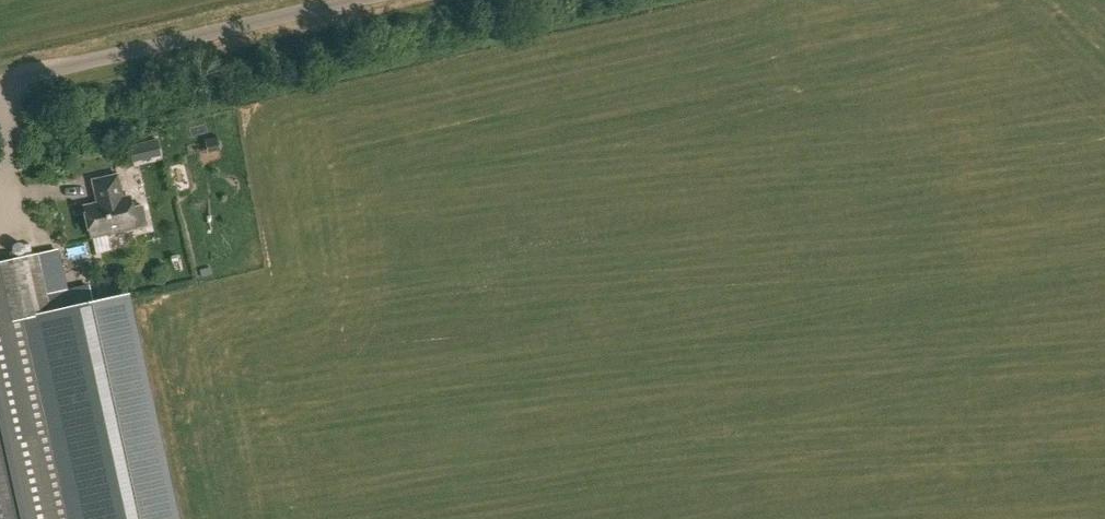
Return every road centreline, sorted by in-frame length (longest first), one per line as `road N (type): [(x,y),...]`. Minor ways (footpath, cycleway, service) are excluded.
road 1 (unclassified): [(349,0),(0,86)]

